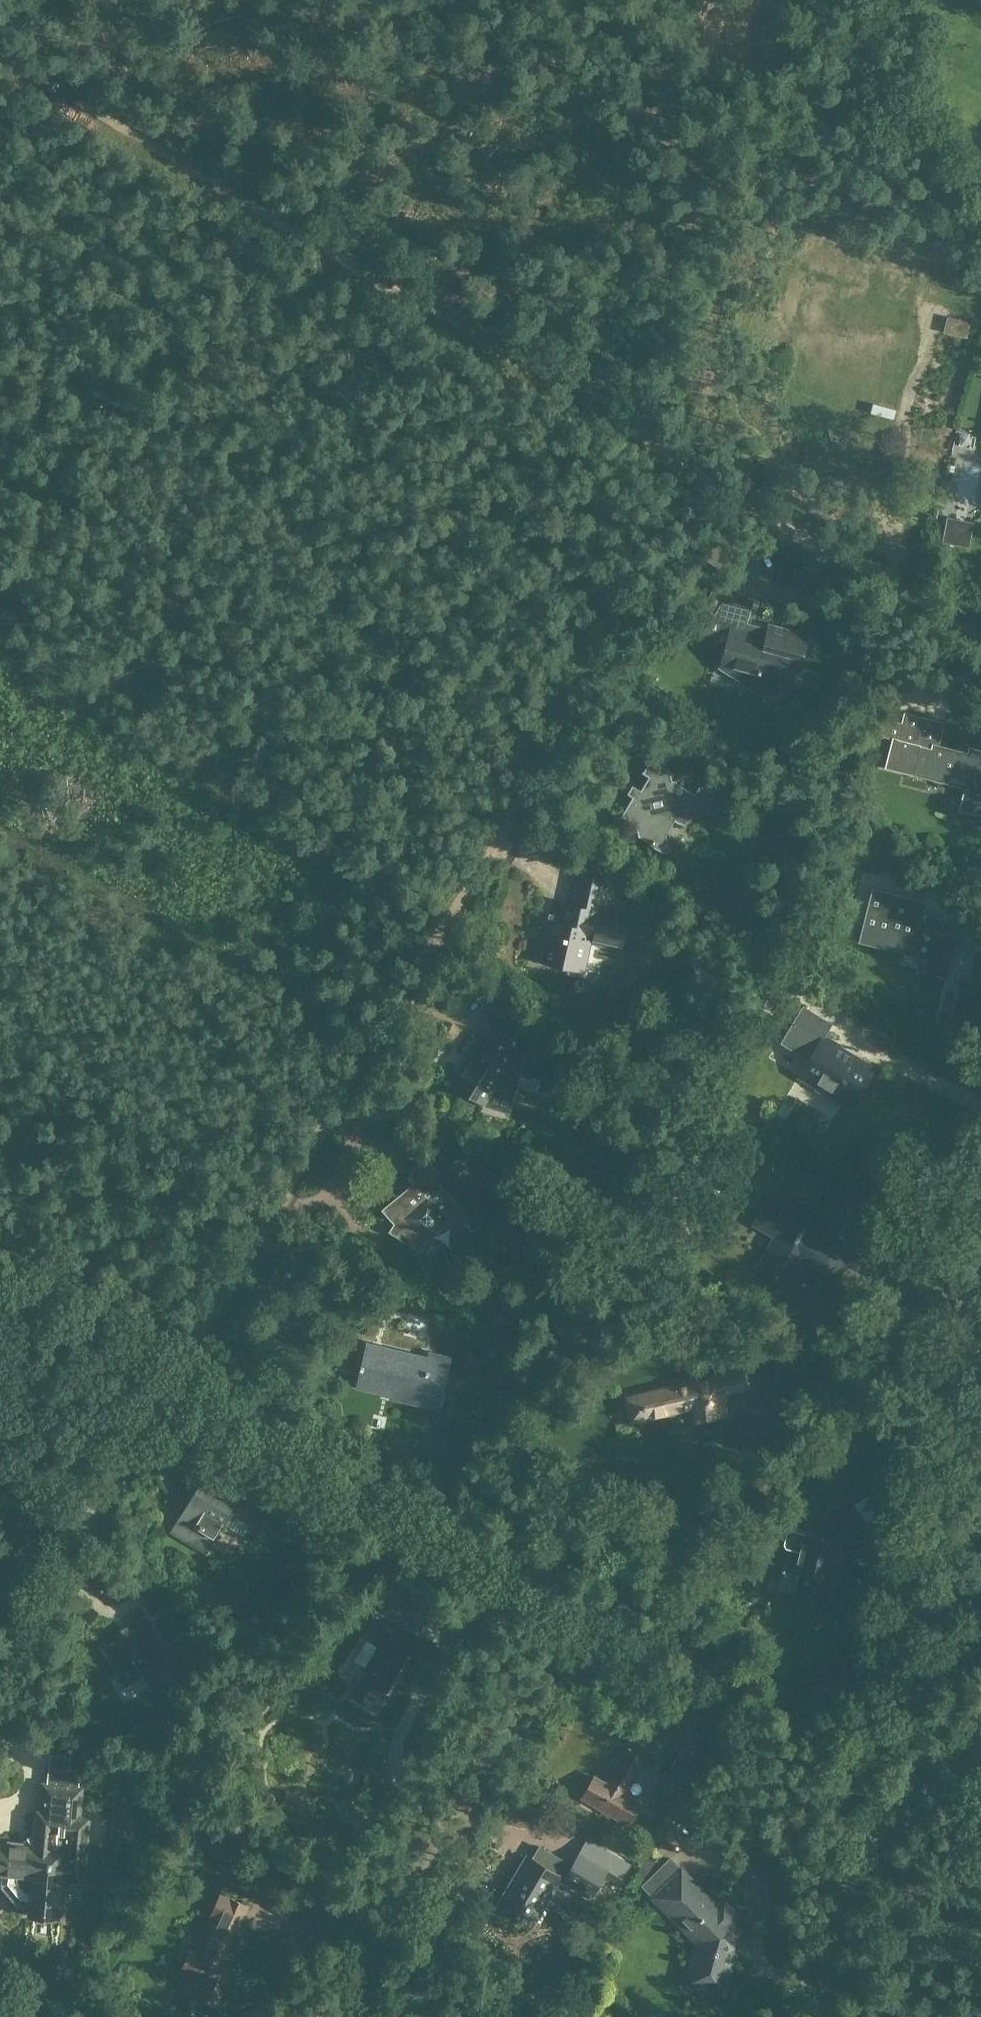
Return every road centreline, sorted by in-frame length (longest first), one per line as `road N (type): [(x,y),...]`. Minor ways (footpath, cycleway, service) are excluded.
road 1 (track): [(0,1670),(707,480)]
road 2 (track): [(926,1772),(915,1762),(840,1744),(0,1248)]
road 3 (track): [(707,480),(0,60)]
road 4 (unclassified): [(325,2016),(568,1583)]
road 5 (track): [(980,631),(707,480)]
road 6 (unclassified): [(826,2016),(835,1939),(858,1868),(904,1793),(954,1755)]
road 7 (track): [(787,2016),(854,1751)]

